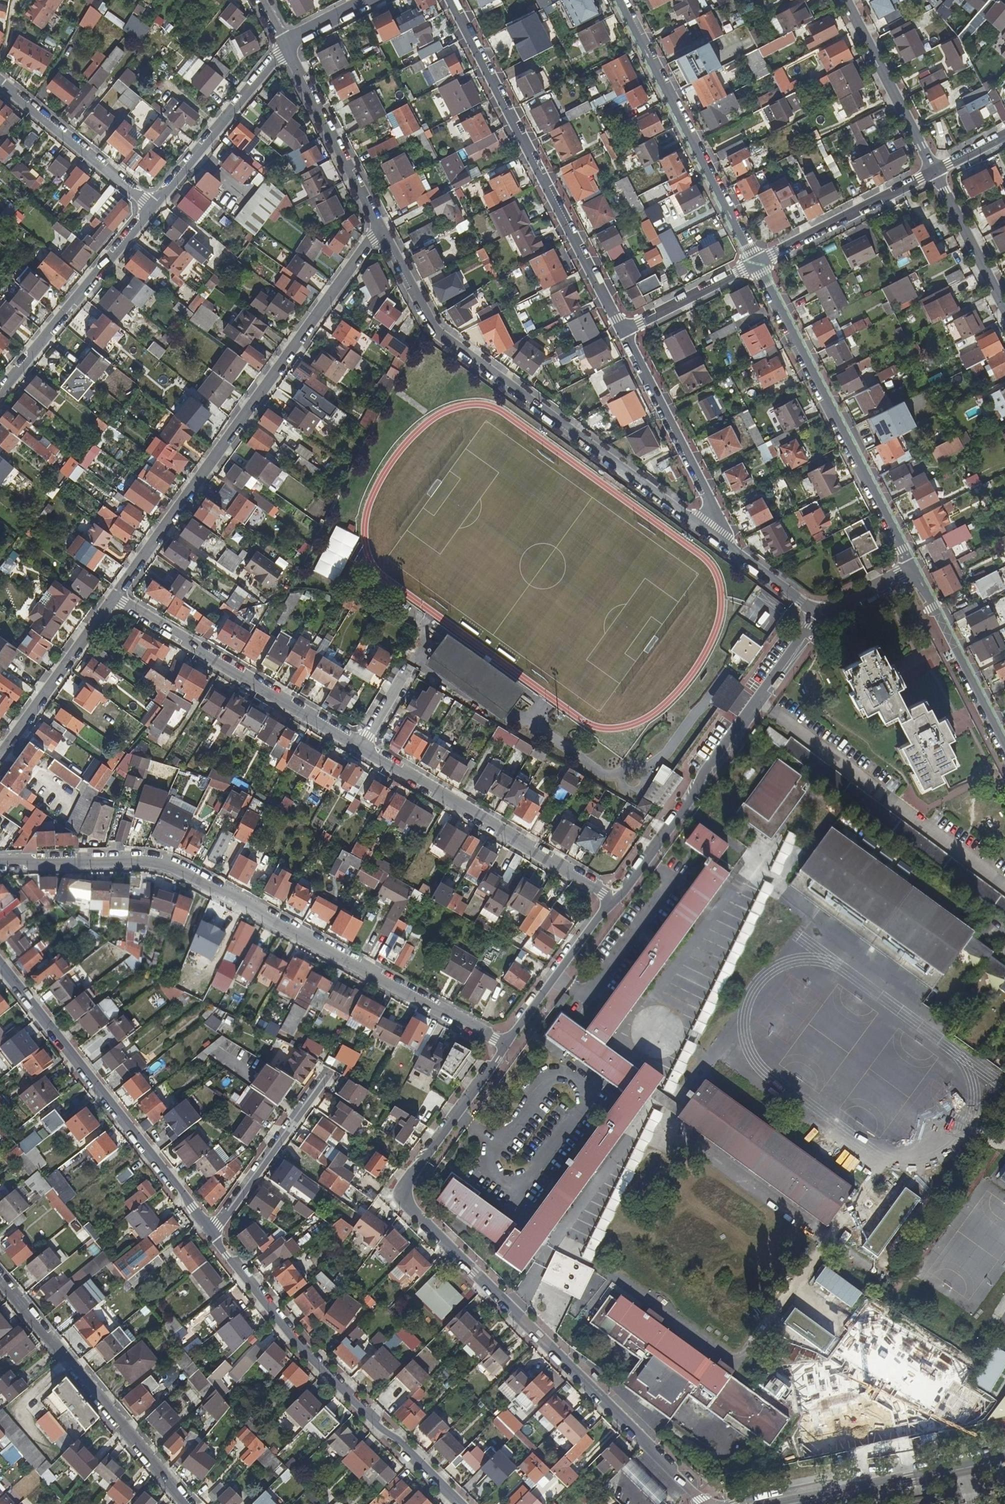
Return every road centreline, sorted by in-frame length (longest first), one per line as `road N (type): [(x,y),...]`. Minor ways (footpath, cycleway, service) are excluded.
road 1 (residential): [(703,1503),(406,1203),(402,1189),(506,1043)]
road 2 (residential): [(0,864),(133,859),(179,868),(506,1043)]
road 3 (residential): [(378,230),(435,331),(711,534)]
road 4 (residential): [(378,230),(115,599)]
road 5 (residential): [(622,331),(453,0)]
road 6 (residential): [(460,1503),(305,1353),(211,1231)]
road 7 (residential): [(617,901),(817,613)]
road 8 (residential): [(211,1231),(0,963)]
road 9 (residential): [(755,264),(909,567)]
road 10 (residential): [(621,0),(755,264)]
road 11 (residential): [(617,901),(364,751)]
road 12 (residential): [(0,1280),(189,1503)]
road 13 (residential): [(364,751),(115,599)]
road 14 (residential): [(153,203),(0,389)]
road 15 (residential): [(711,534),(714,510),(622,331)]
road 16 (residential): [(286,45),(378,230)]
road 17 (residential): [(286,45),(153,203)]
road 18 (residential): [(909,567),(1004,749)]
road 19 (residential): [(935,171),(755,264)]
road 20 (residential): [(115,599),(0,758)]
road 21 (residential): [(0,82),(153,203)]
road 22 (residential): [(326,1074),(211,1231)]
road 23 (residential): [(935,171),(846,0)]
road 24 (residential): [(506,1043),(617,901)]
road 25 (primary): [(793,1503),(965,1469)]
road 26 (residential): [(1004,308),(935,171)]
road 27 (residential): [(755,264),(622,331)]
road 28 (residential): [(711,534),(817,613)]

